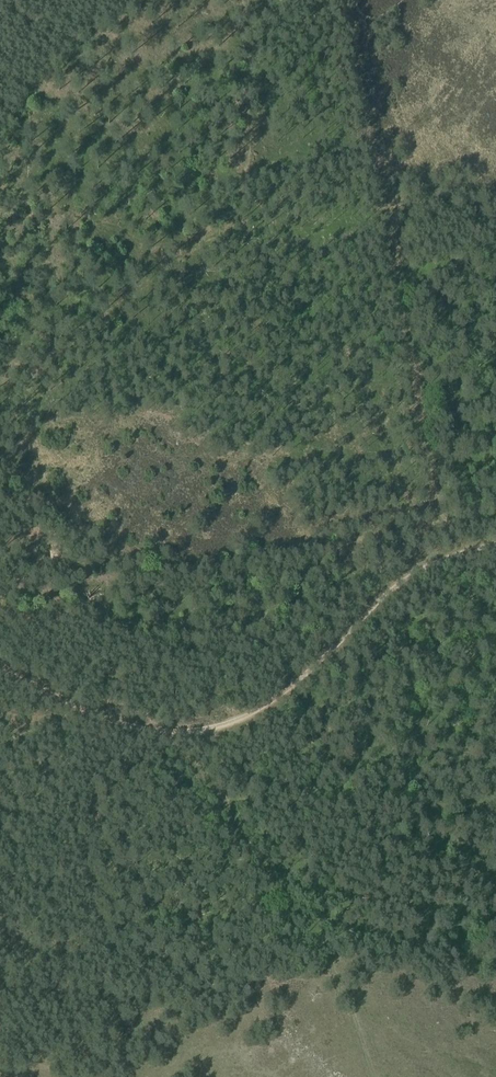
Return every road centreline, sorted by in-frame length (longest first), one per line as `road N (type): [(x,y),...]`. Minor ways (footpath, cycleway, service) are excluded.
road 1 (track): [(0,669),(129,726),(194,734),(227,728),(277,699),(390,593),(433,564),(495,544)]

